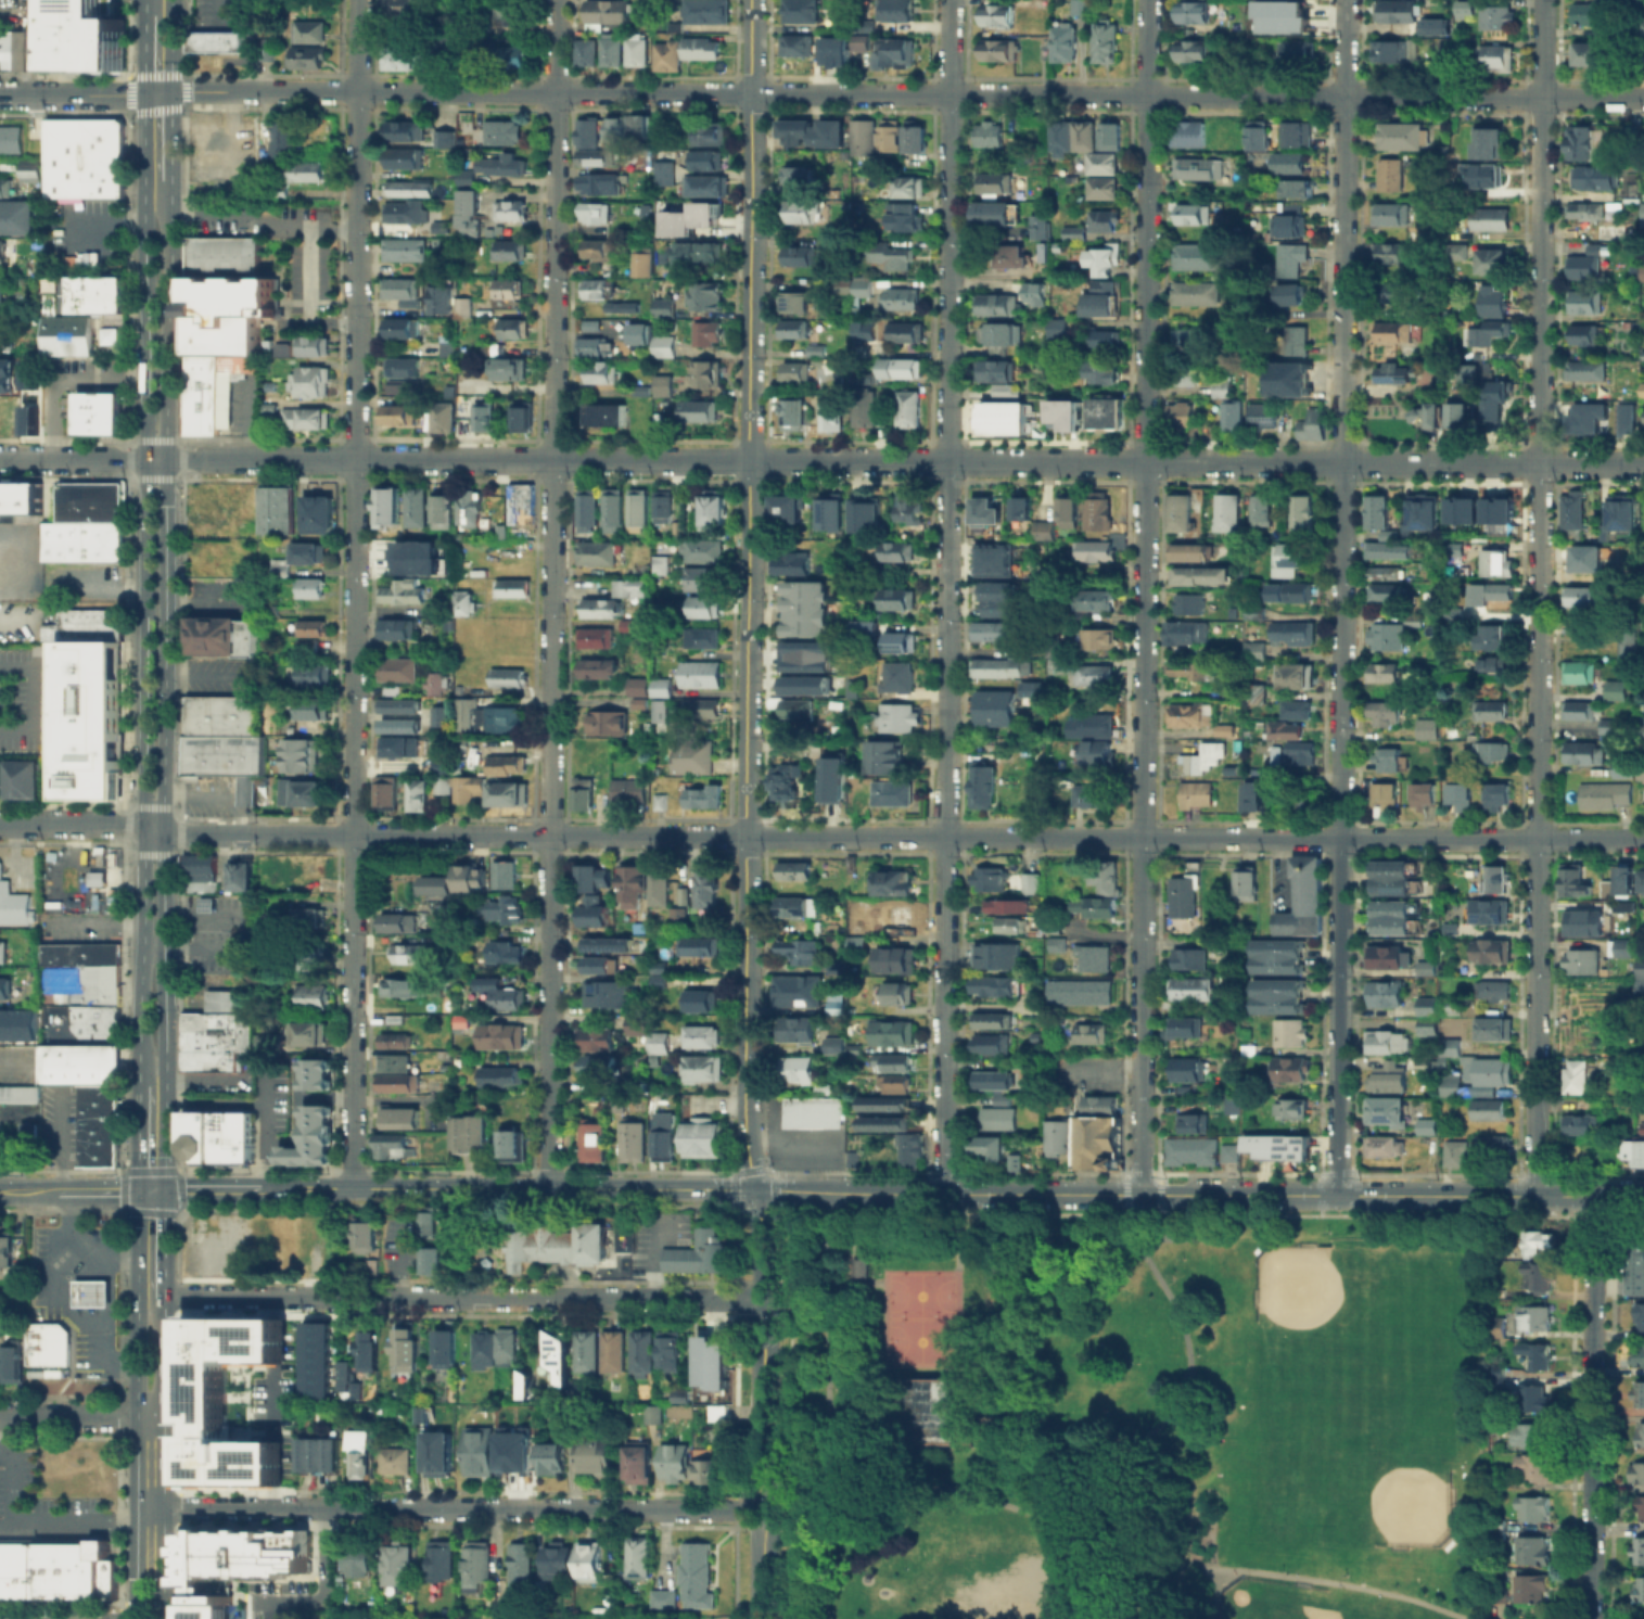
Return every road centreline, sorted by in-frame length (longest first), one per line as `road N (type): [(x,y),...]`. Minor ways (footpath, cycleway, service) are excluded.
road 1 (residential): [(163,831),(1643,838)]
road 2 (residential): [(165,460),(1643,462)]
road 3 (residential): [(170,92),(1643,96)]
road 4 (residential): [(1534,1195),(1542,0)]
road 5 (residential): [(1138,1194),(1150,0)]
road 6 (residential): [(1338,1194),(1345,0)]
road 7 (residential): [(943,1193),(950,0)]
road 8 (tertiary): [(753,1189),(743,1105),(751,0)]
road 9 (residential): [(547,1188),(555,0)]
road 10 (residential): [(353,1188),(358,0)]
road 11 (primary): [(164,1189),(170,177)]
road 12 (primary): [(143,94),(143,827)]
road 13 (residential): [(148,1509),(748,1510)]
road 14 (secondary): [(753,1189),(1338,1194)]
road 15 (secondary): [(262,1188),(753,1189)]
road 16 (residential): [(340,1296),(764,1299)]
road 17 (residential): [(1591,1618),(1591,1196)]
road 18 (tertiary): [(762,1497),(764,1299),(753,1189)]
road 19 (primary): [(143,827),(138,1084)]
road 20 (secondary): [(1338,1194),(1591,1196)]
road 21 (primary): [(137,1190),(137,1390),(150,1417)]
road 22 (residential): [(164,1295),(340,1296)]
road 23 (tertiary): [(0,95),(170,92)]
road 24 (residential): [(0,460),(165,460)]
road 25 (residential): [(0,1416),(150,1417)]
road 26 (residential): [(0,824),(143,827)]
road 27 (primary): [(150,1417),(163,1389),(164,1295)]

